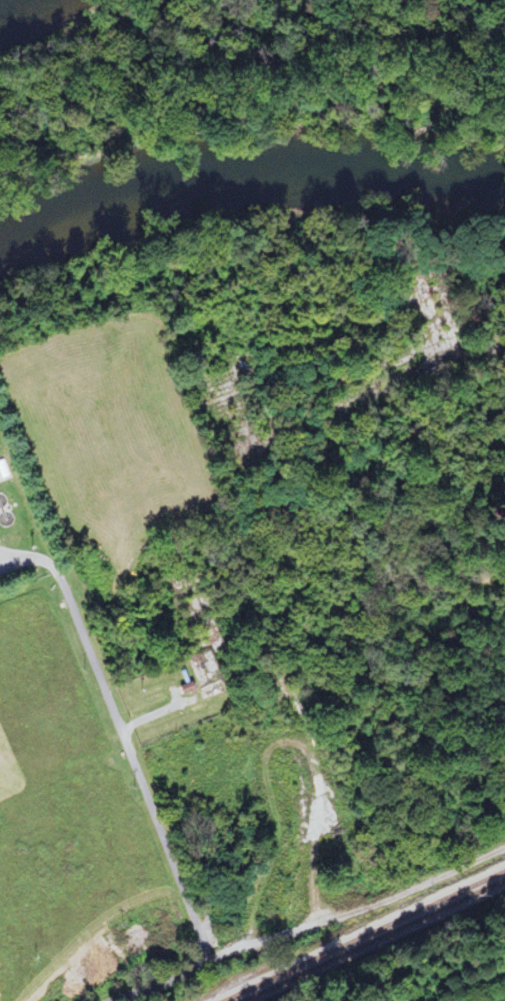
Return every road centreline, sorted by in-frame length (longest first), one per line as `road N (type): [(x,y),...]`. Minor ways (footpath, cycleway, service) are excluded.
road 1 (residential): [(0,569),(34,559),(55,572),(201,937),(193,964),(119,1000)]

